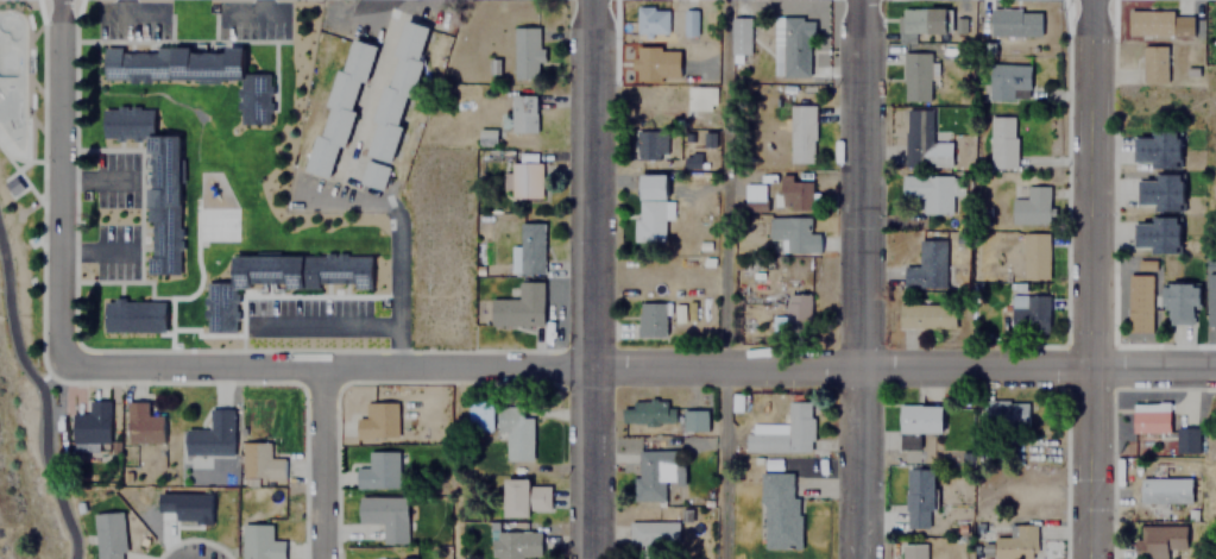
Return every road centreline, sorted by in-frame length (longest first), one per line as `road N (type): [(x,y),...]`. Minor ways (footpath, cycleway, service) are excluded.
road 1 (residential): [(1215,372),(62,363)]
road 2 (residential): [(865,558),(858,0)]
road 3 (residential): [(583,558),(587,0)]
road 4 (tertiary): [(1091,558),(1088,0)]
road 5 (residential): [(62,363),(60,0)]
road 6 (residential): [(320,365),(319,558)]

